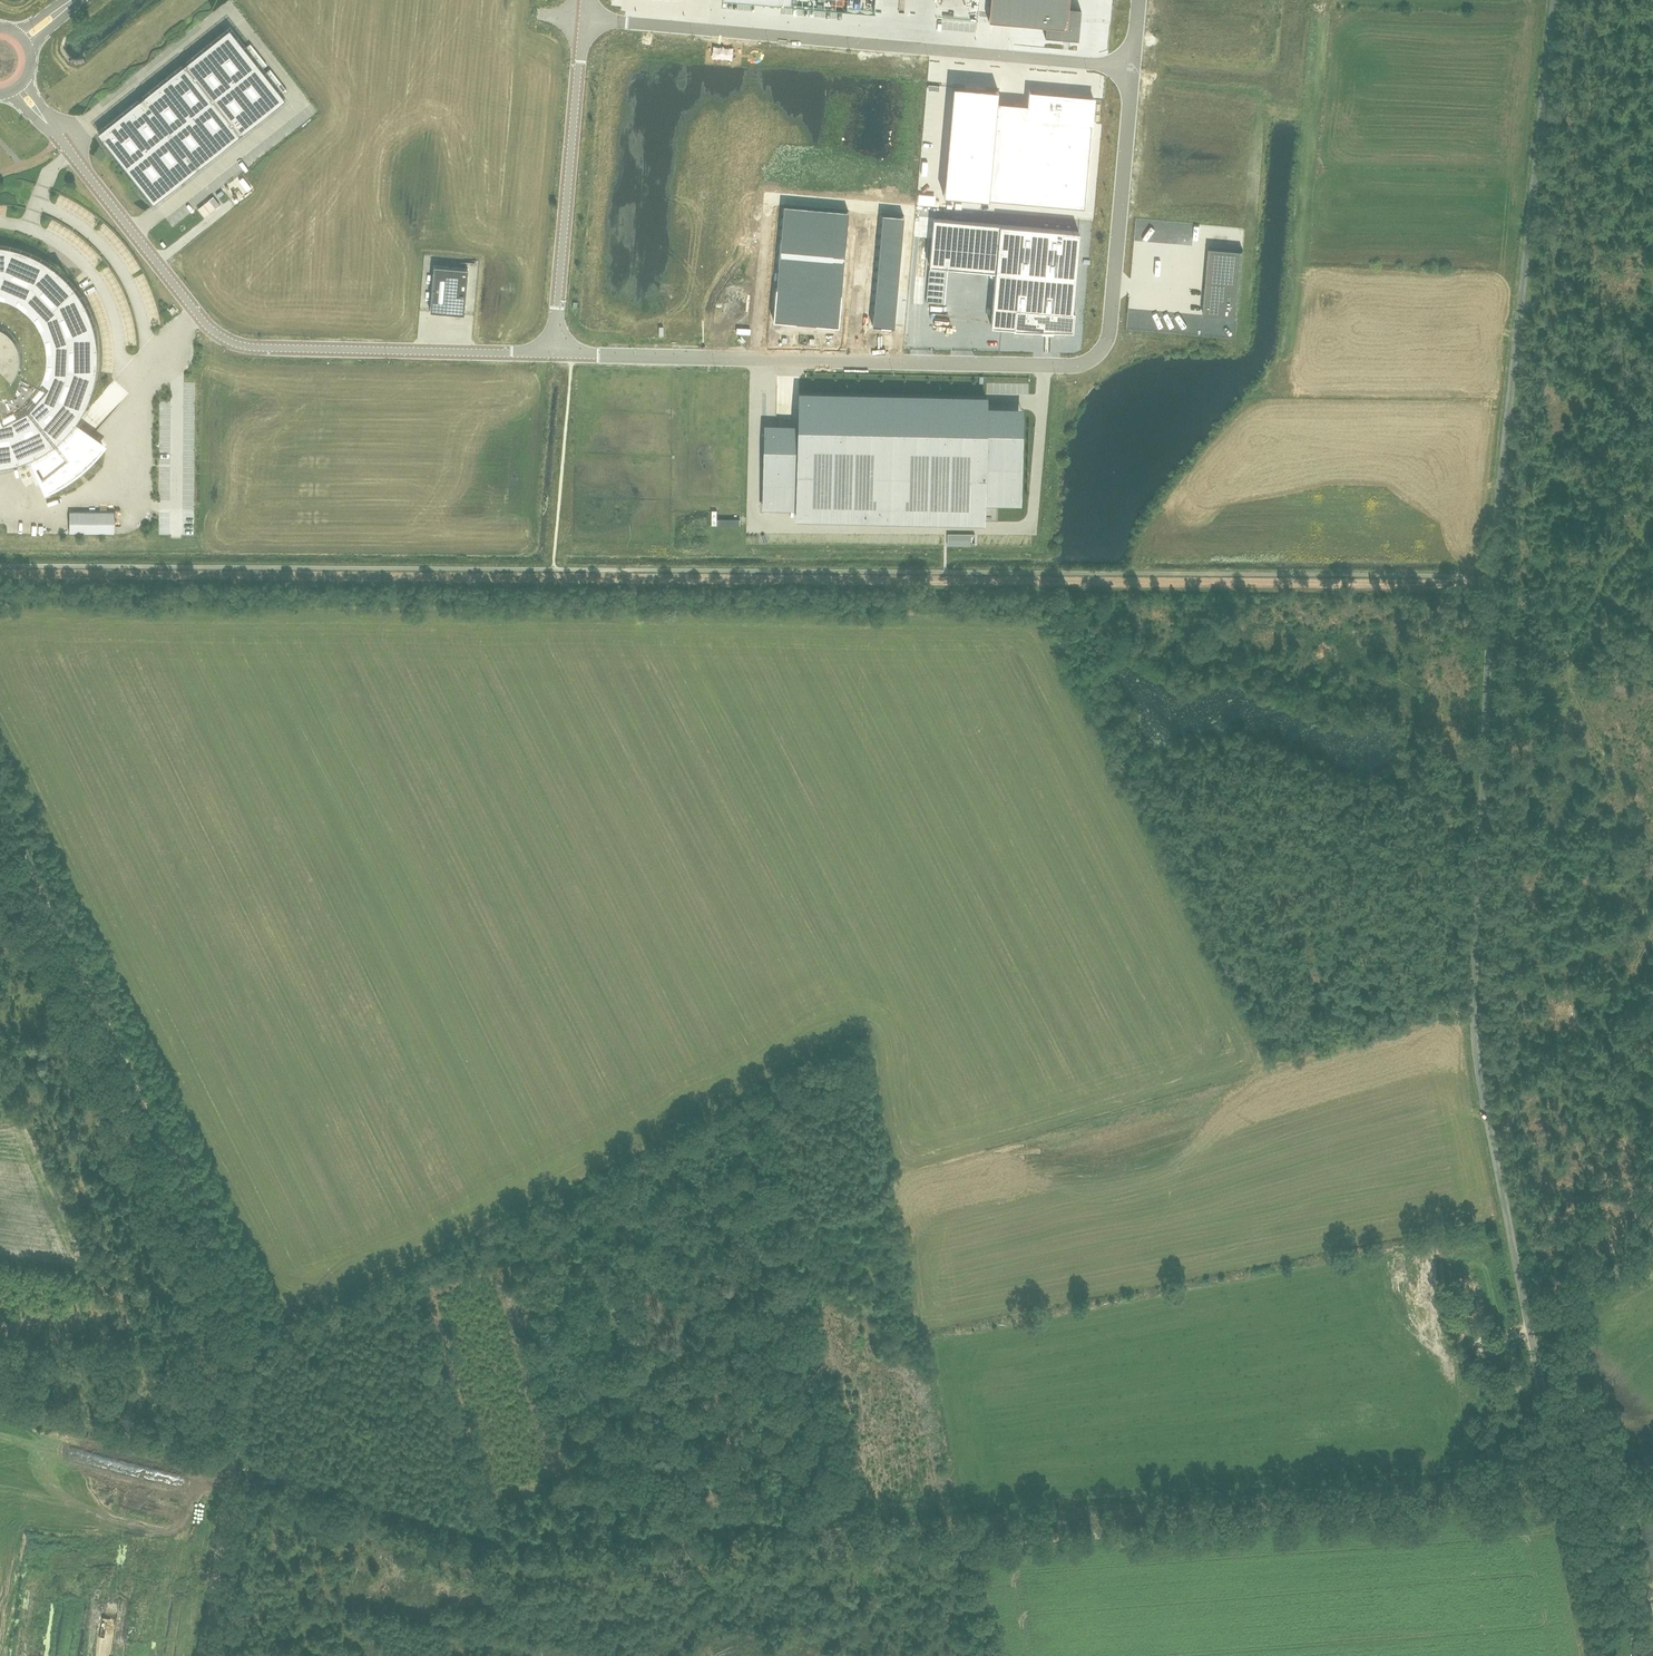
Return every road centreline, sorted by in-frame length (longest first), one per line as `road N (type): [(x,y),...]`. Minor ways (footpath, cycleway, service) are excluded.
road 1 (unclassified): [(1594,1655),(1477,1024),(1490,583),(1555,0)]
road 2 (track): [(1470,583),(0,572)]
road 3 (track): [(951,1507),(510,1543),(0,1403)]
road 4 (track): [(202,1655),(260,1327),(0,805)]
road 5 (unclassified): [(1128,66),(1109,336),(1088,362),(553,355)]
road 6 (unclassified): [(553,355),(237,344),(190,304),(19,87)]
road 7 (unclassified): [(1128,66),(582,17)]
road 8 (unclassified): [(582,17),(553,355)]

